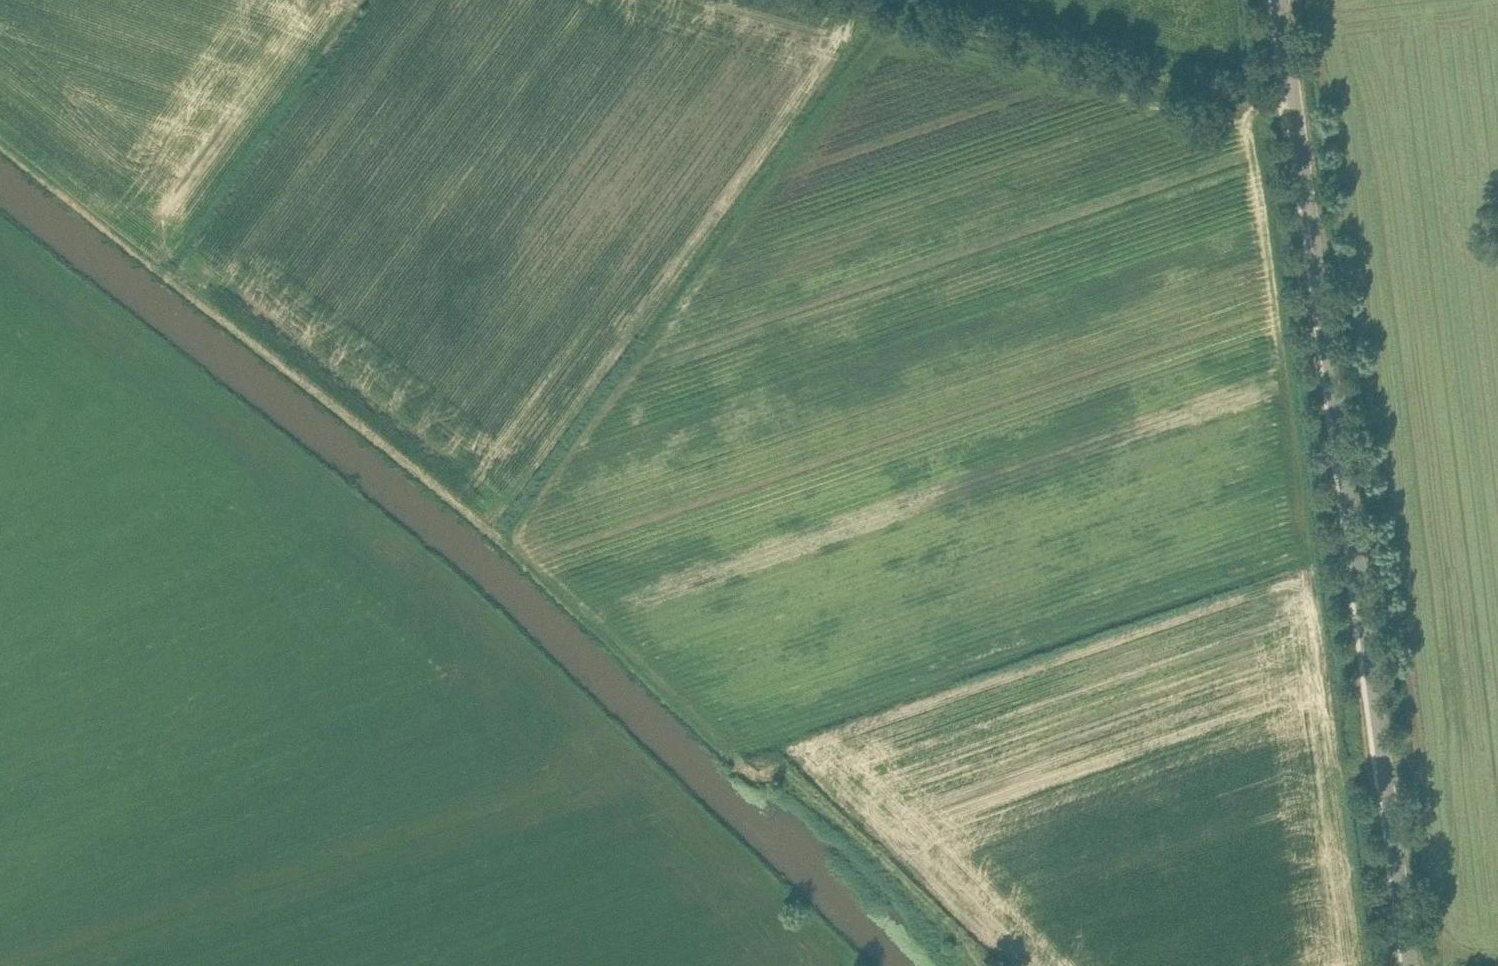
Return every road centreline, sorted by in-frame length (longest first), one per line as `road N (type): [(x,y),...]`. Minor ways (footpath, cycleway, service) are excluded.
road 1 (unclassified): [(1411,965),(1279,0)]
road 2 (track): [(1294,111),(910,0)]

